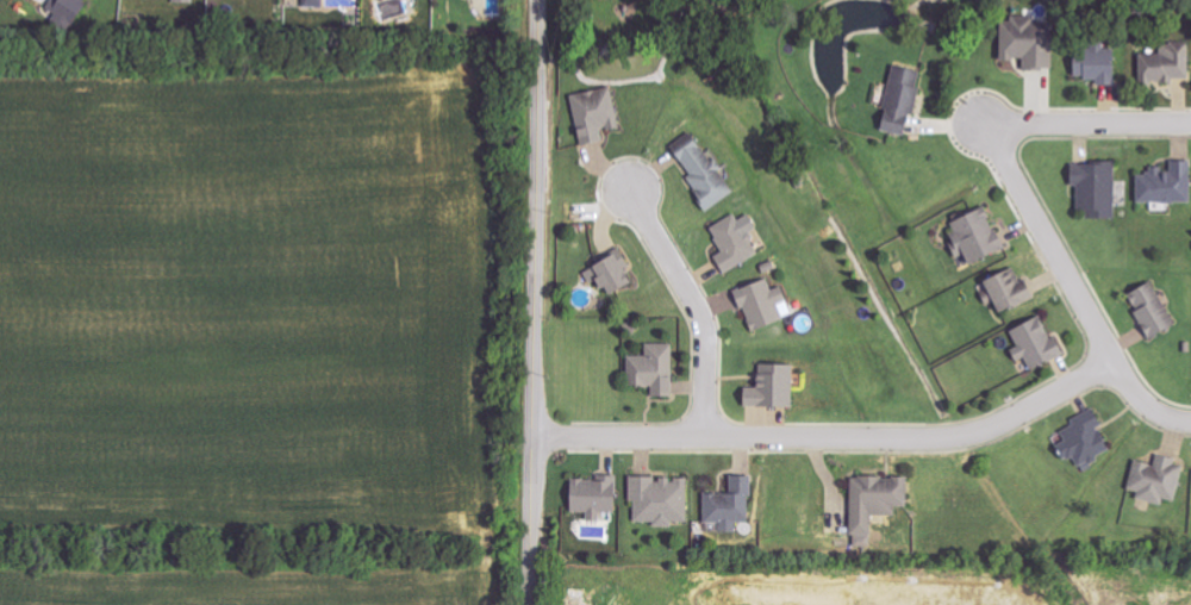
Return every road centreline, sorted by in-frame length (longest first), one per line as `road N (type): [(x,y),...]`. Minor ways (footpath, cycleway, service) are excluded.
road 1 (tertiary): [(536,0),(531,604)]
road 2 (residential): [(535,435),(967,434),(1112,361)]
road 3 (residential): [(1190,420),(1149,405),(1125,380),(986,124),(1190,123)]
road 4 (residential): [(630,185),(699,308),(709,345),(707,436)]

